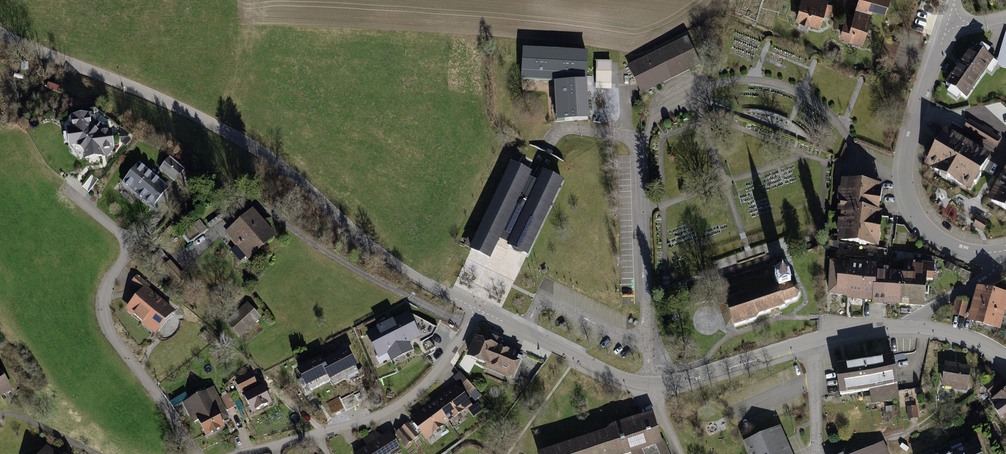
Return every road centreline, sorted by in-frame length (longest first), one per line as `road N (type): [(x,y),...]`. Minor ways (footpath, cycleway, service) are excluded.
road 1 (unclassified): [(389,260),(251,145),(0,33)]
road 2 (residential): [(906,326),(833,336),(649,384),(477,309)]
road 3 (track): [(467,326),(349,266),(262,208),(182,265)]
road 4 (residential): [(196,453),(108,328),(106,290),(126,254),(124,237),(62,187)]
road 5 (residential): [(948,21),(912,132),(907,187),(940,239),(998,252)]
road 6 (residential): [(477,309),(433,376),(403,403),(243,453)]
road 7 (residential): [(998,252),(991,274),(906,326)]

